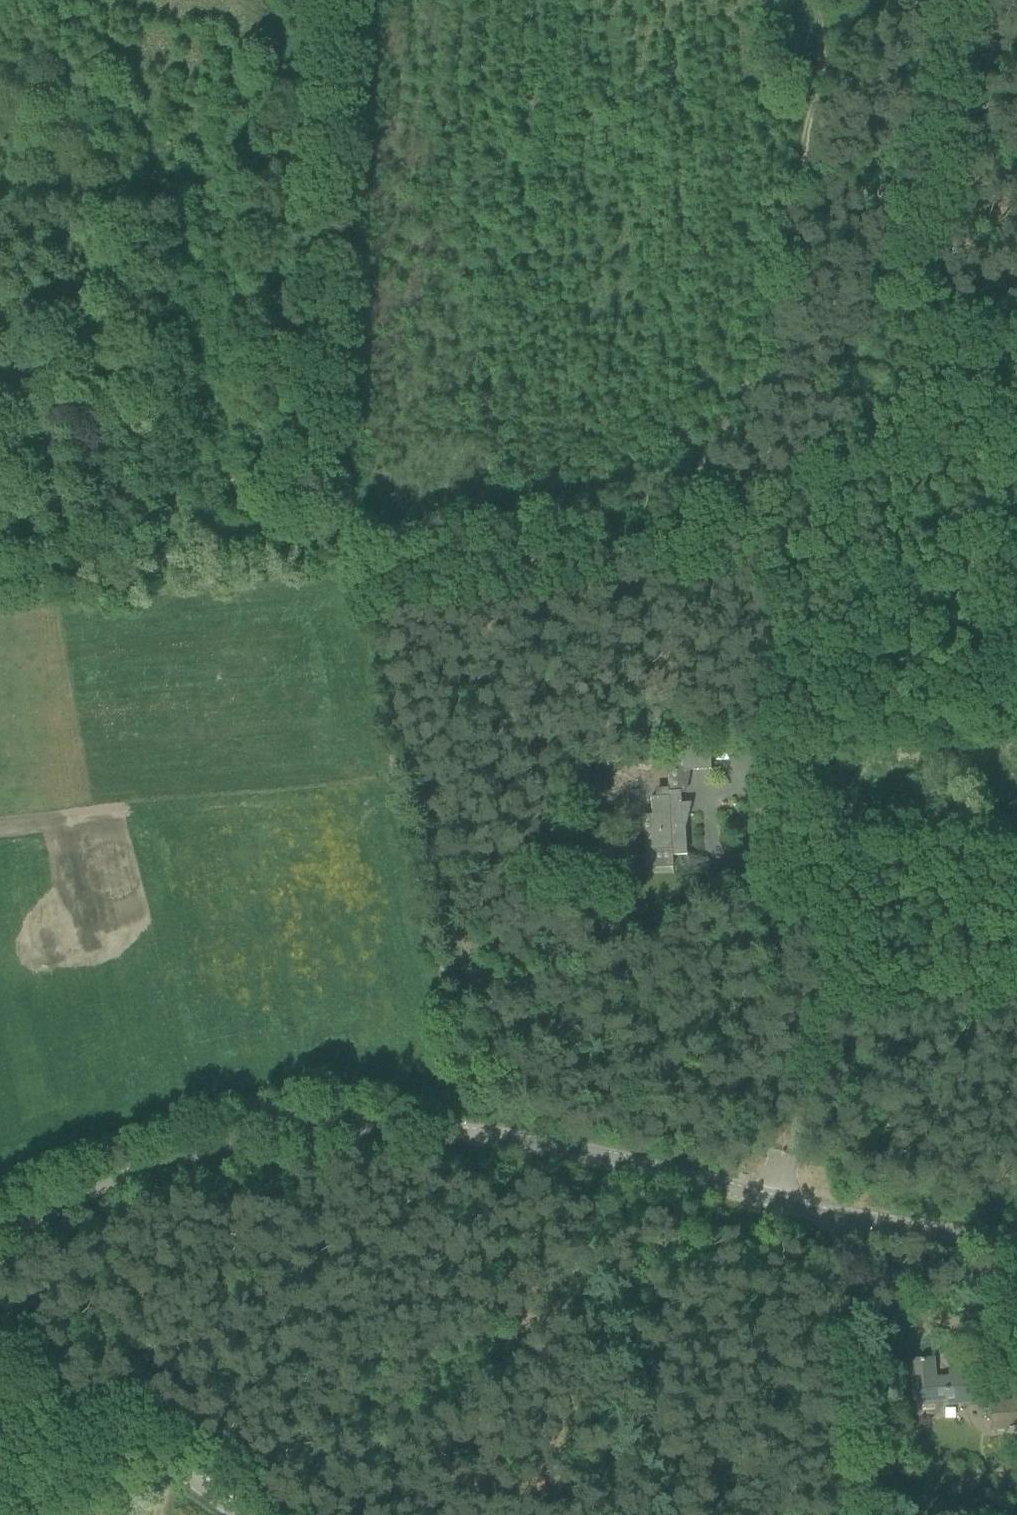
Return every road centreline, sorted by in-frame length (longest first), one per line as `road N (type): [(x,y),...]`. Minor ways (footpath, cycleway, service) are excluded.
road 1 (unclassified): [(1016,1215),(878,1174),(438,1107),(241,1125),(171,1143),(0,1216)]
road 2 (track): [(1016,360),(741,443),(333,521),(0,552)]
road 3 (unclassified): [(243,1514),(196,1494),(60,1405),(0,1380)]

